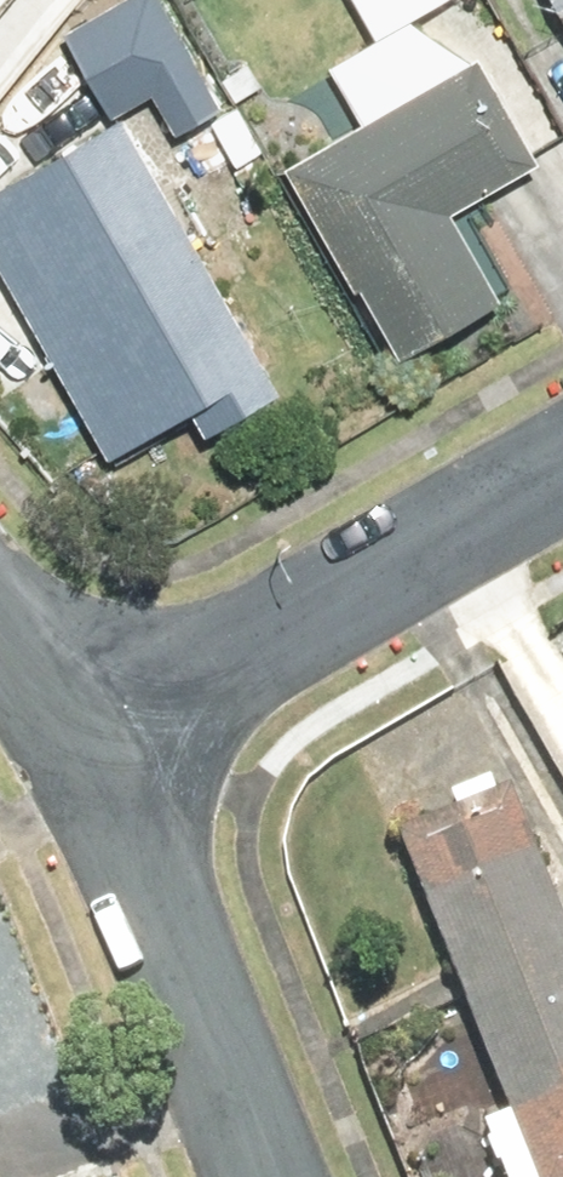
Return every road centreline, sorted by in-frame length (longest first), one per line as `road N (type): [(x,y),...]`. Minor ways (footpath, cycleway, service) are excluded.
road 1 (residential): [(562,467),(90,743)]
road 2 (residential): [(263,1176),(90,743)]
road 3 (residential): [(90,743),(0,594)]

